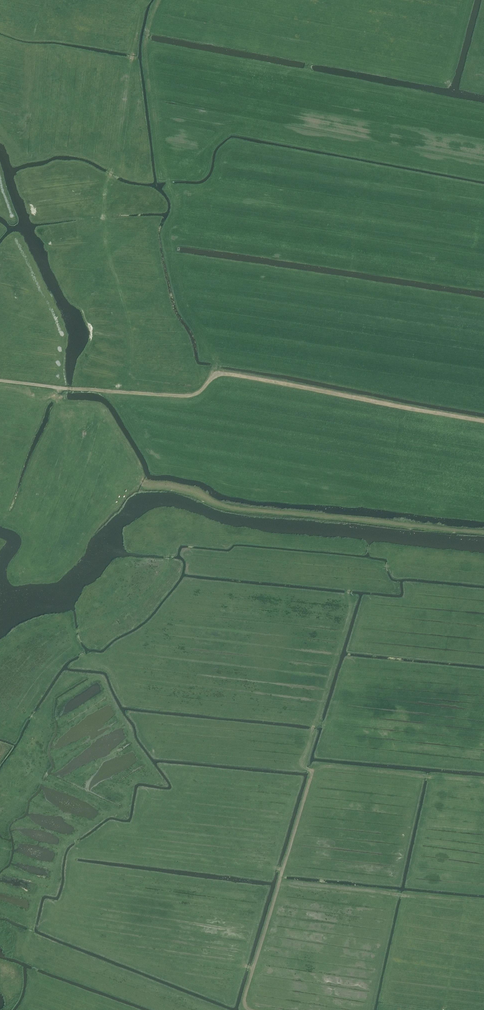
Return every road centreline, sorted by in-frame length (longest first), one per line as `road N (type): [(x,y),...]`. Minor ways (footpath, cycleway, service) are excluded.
road 1 (track): [(170,551),(161,580),(140,600),(73,634),(80,652),(108,668),(131,705),(314,722),(302,766),(313,771),(244,1006),(253,1009)]
road 2 (track): [(483,421),(214,377)]
road 3 (track): [(214,377),(188,396),(0,381)]

